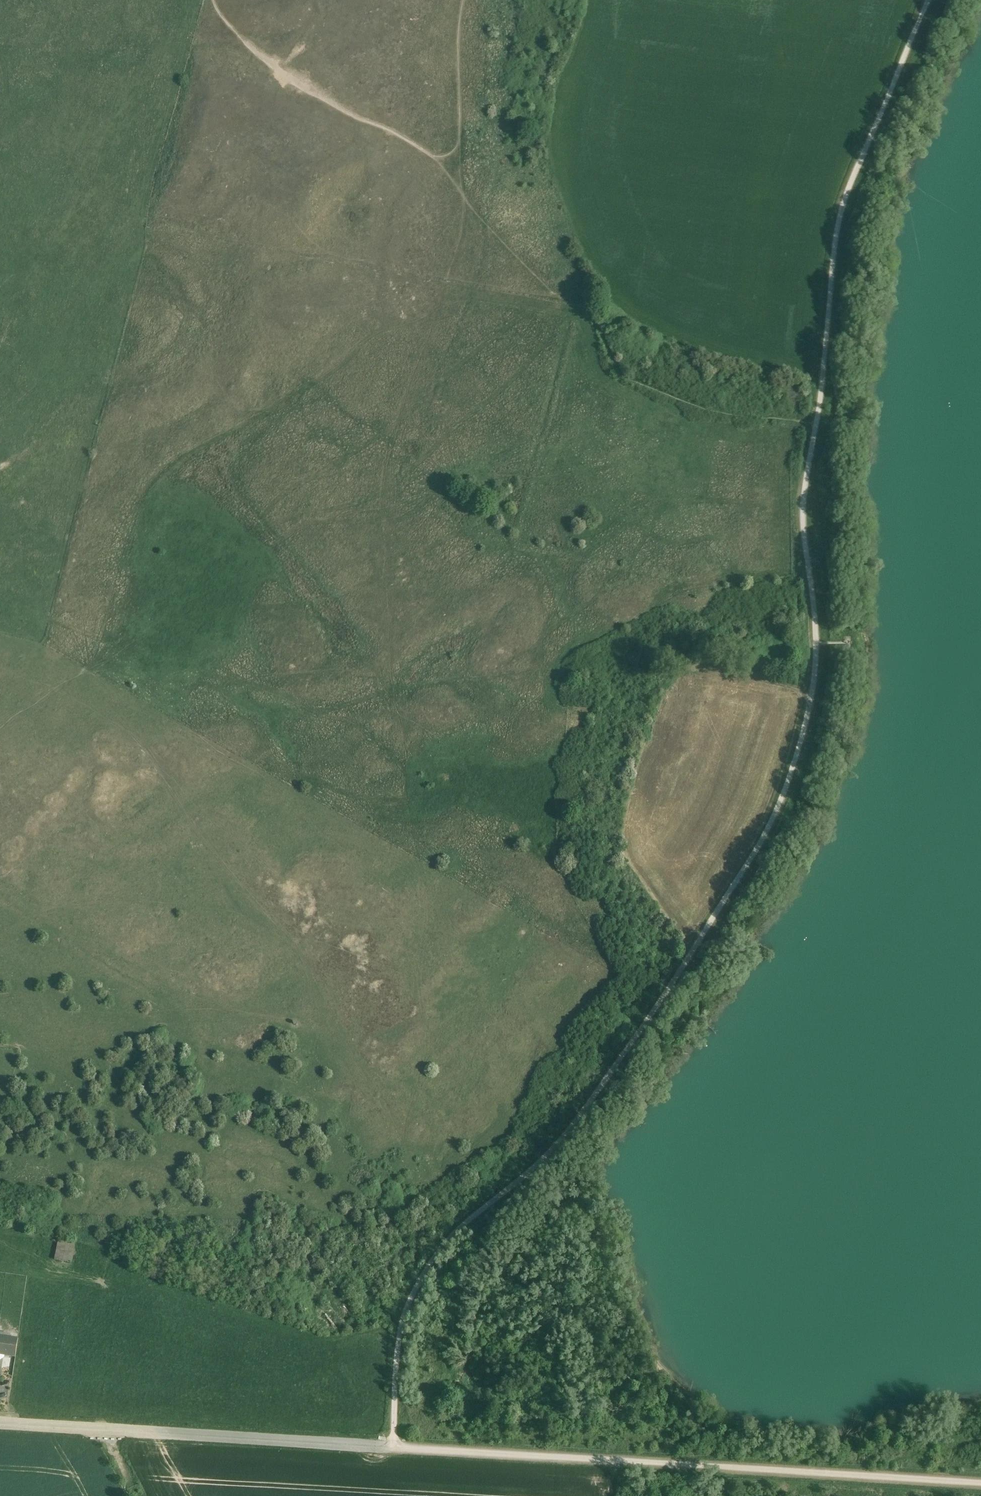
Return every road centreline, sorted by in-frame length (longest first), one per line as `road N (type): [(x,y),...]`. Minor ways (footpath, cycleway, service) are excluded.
road 1 (track): [(395,1446),(980,1484)]
road 2 (track): [(465,0),(461,159),(454,167),(277,69),(218,0)]
road 3 (residential): [(0,1423),(395,1446)]

